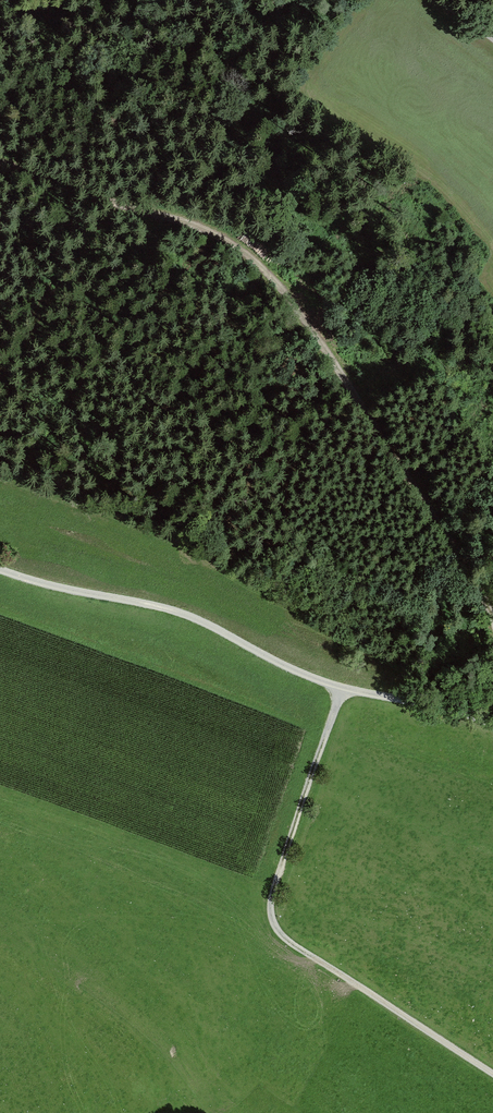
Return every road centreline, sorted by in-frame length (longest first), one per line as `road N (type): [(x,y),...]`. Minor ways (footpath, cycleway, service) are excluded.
road 1 (track): [(492,616),(405,470),(250,255),(190,223),(0,163)]
road 2 (track): [(0,568),(182,612),(320,679),(492,725)]
road 3 (track): [(492,1071),(288,939),(273,917),(342,687)]

